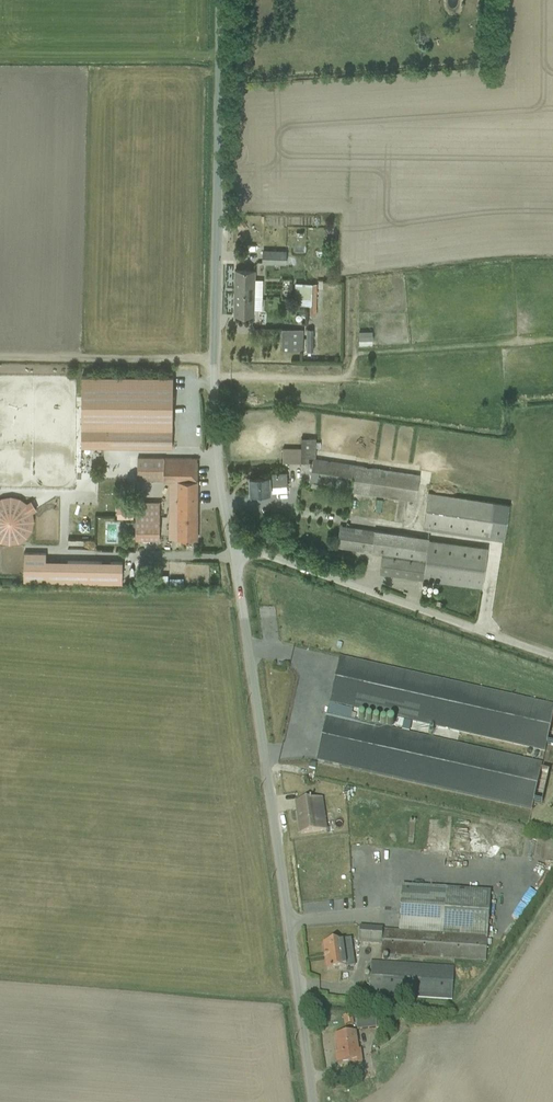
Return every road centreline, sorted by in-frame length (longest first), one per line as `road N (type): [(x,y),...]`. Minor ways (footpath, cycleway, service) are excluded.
road 1 (unclassified): [(225,544),(306,1101)]
road 2 (unclassified): [(225,544),(212,363),(217,0)]
road 3 (unclassified): [(552,659),(225,544)]

